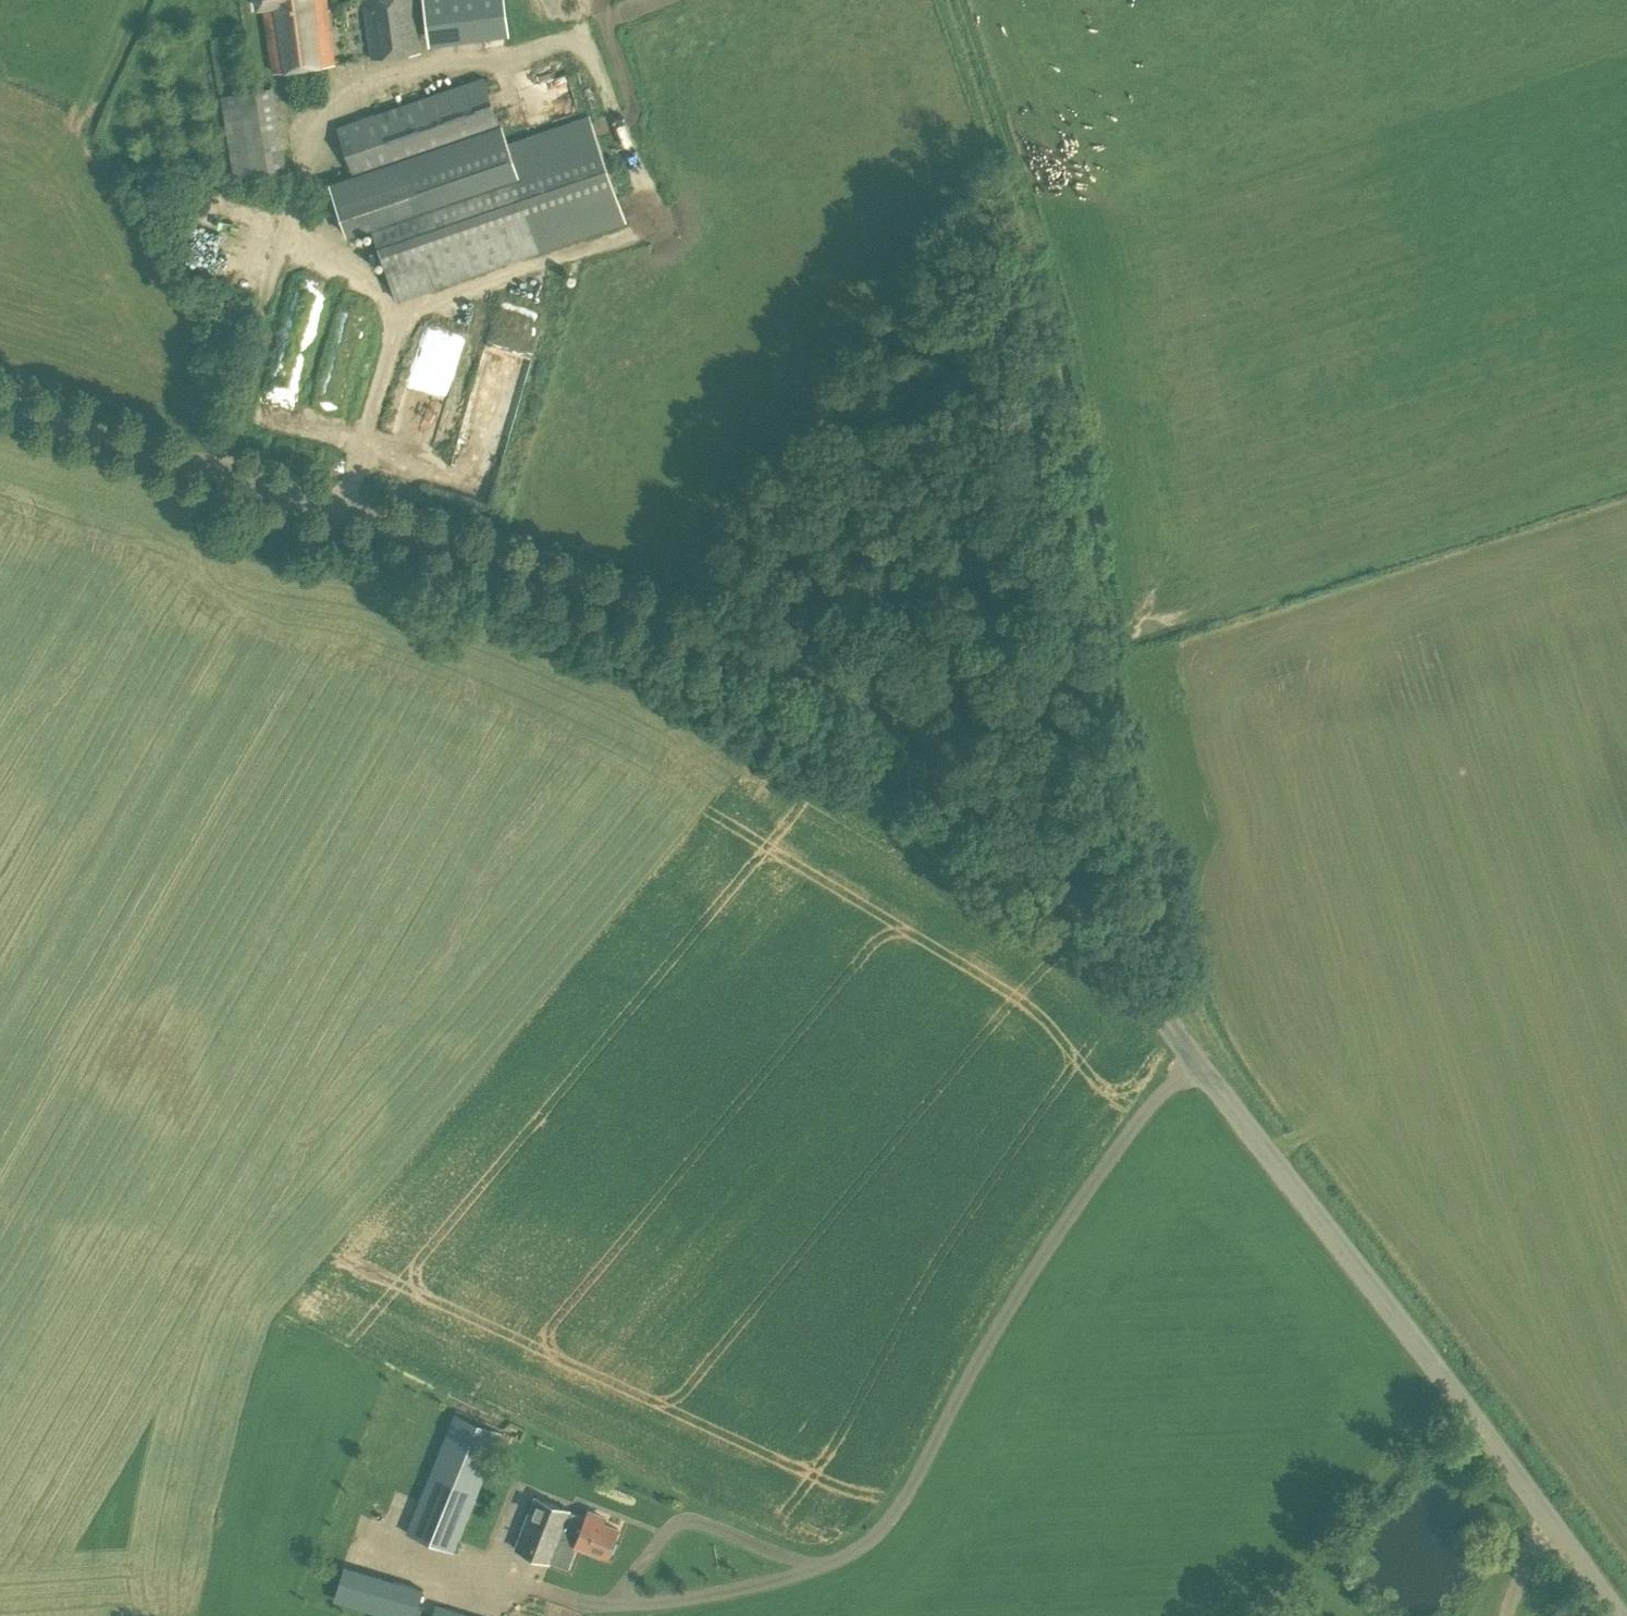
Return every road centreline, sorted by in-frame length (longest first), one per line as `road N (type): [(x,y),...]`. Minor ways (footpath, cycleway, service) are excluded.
road 1 (tertiary): [(1621,1615),(963,763),(900,705),(859,683),(0,408)]
road 2 (track): [(1101,647),(963,763)]

